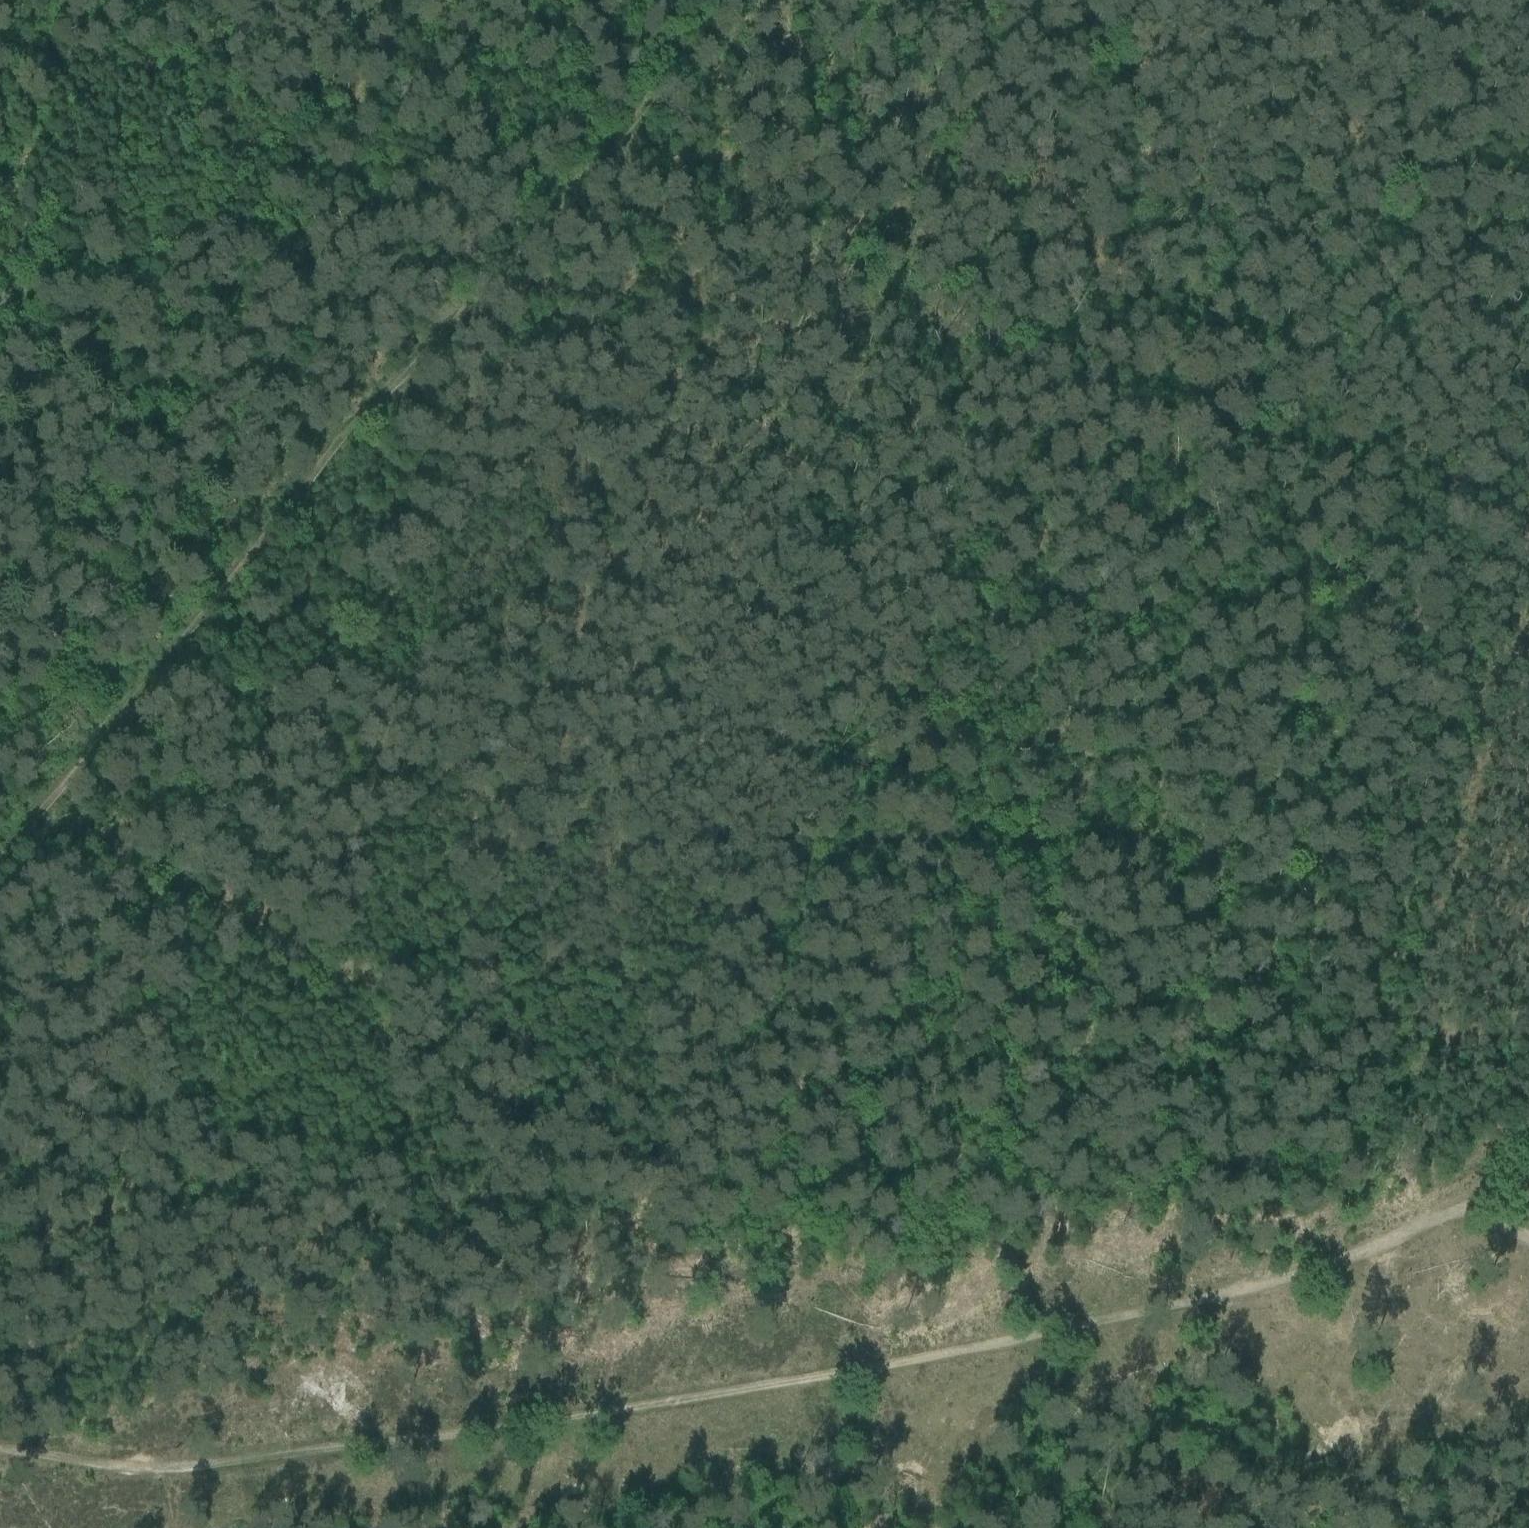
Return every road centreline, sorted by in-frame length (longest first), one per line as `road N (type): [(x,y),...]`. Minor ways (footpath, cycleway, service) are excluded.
road 1 (track): [(1528,1176),(1326,1271),(1137,1316),(598,1414),(160,1469),(0,1450)]
road 2 (track): [(0,858),(307,485),(732,0)]
road 3 (track): [(779,0),(1310,170),(1528,139)]

